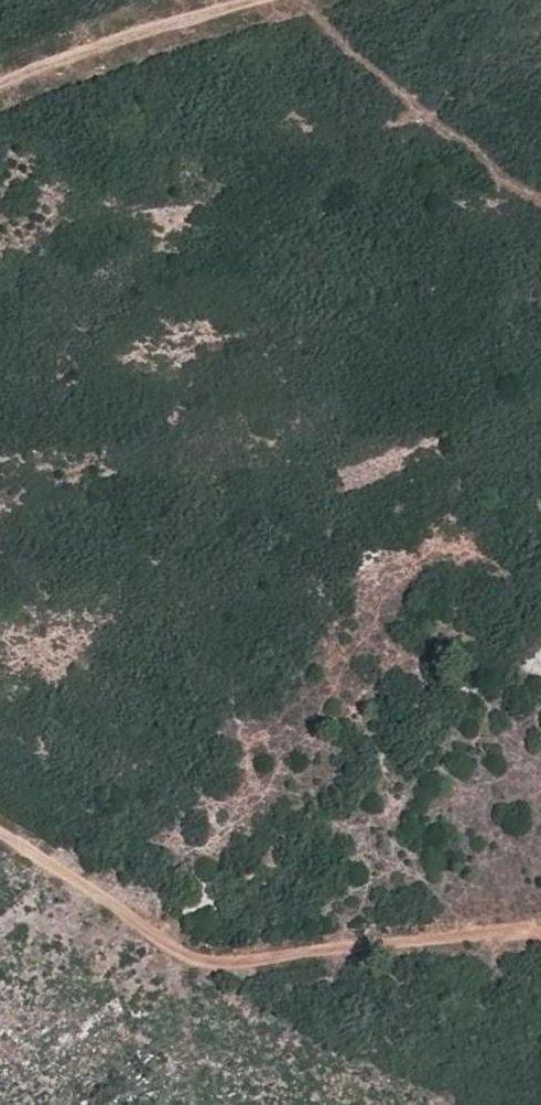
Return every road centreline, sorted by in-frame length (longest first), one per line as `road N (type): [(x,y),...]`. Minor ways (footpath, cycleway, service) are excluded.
road 1 (track): [(0,833),(178,956),(524,941),(540,954)]
road 2 (track): [(0,94),(195,17),(262,0)]

